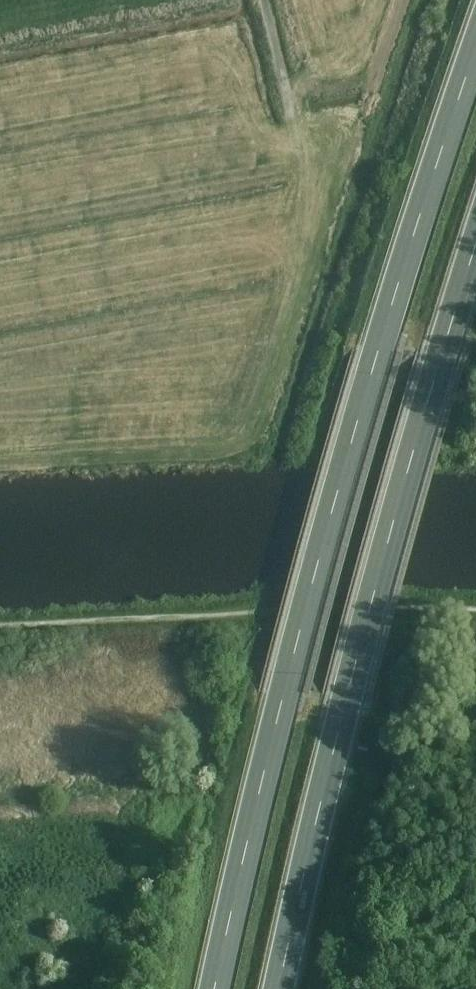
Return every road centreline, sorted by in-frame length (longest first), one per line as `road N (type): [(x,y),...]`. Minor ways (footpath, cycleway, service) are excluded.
road 1 (motorway): [(475,52),(331,521),(216,988)]
road 2 (motorway): [(280,988),(396,510),(475,254)]

